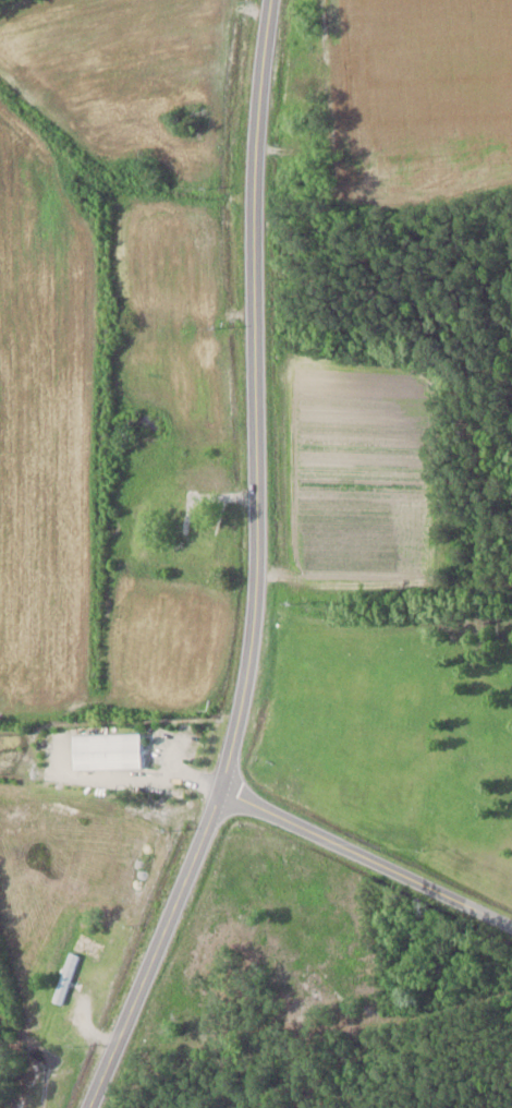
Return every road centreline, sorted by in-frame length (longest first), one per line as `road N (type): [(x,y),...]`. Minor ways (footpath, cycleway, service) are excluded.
road 1 (tertiary): [(88,1107),(212,820),(248,703),(258,600),(252,221),(270,0)]
road 2 (residential): [(222,792),(511,930)]

